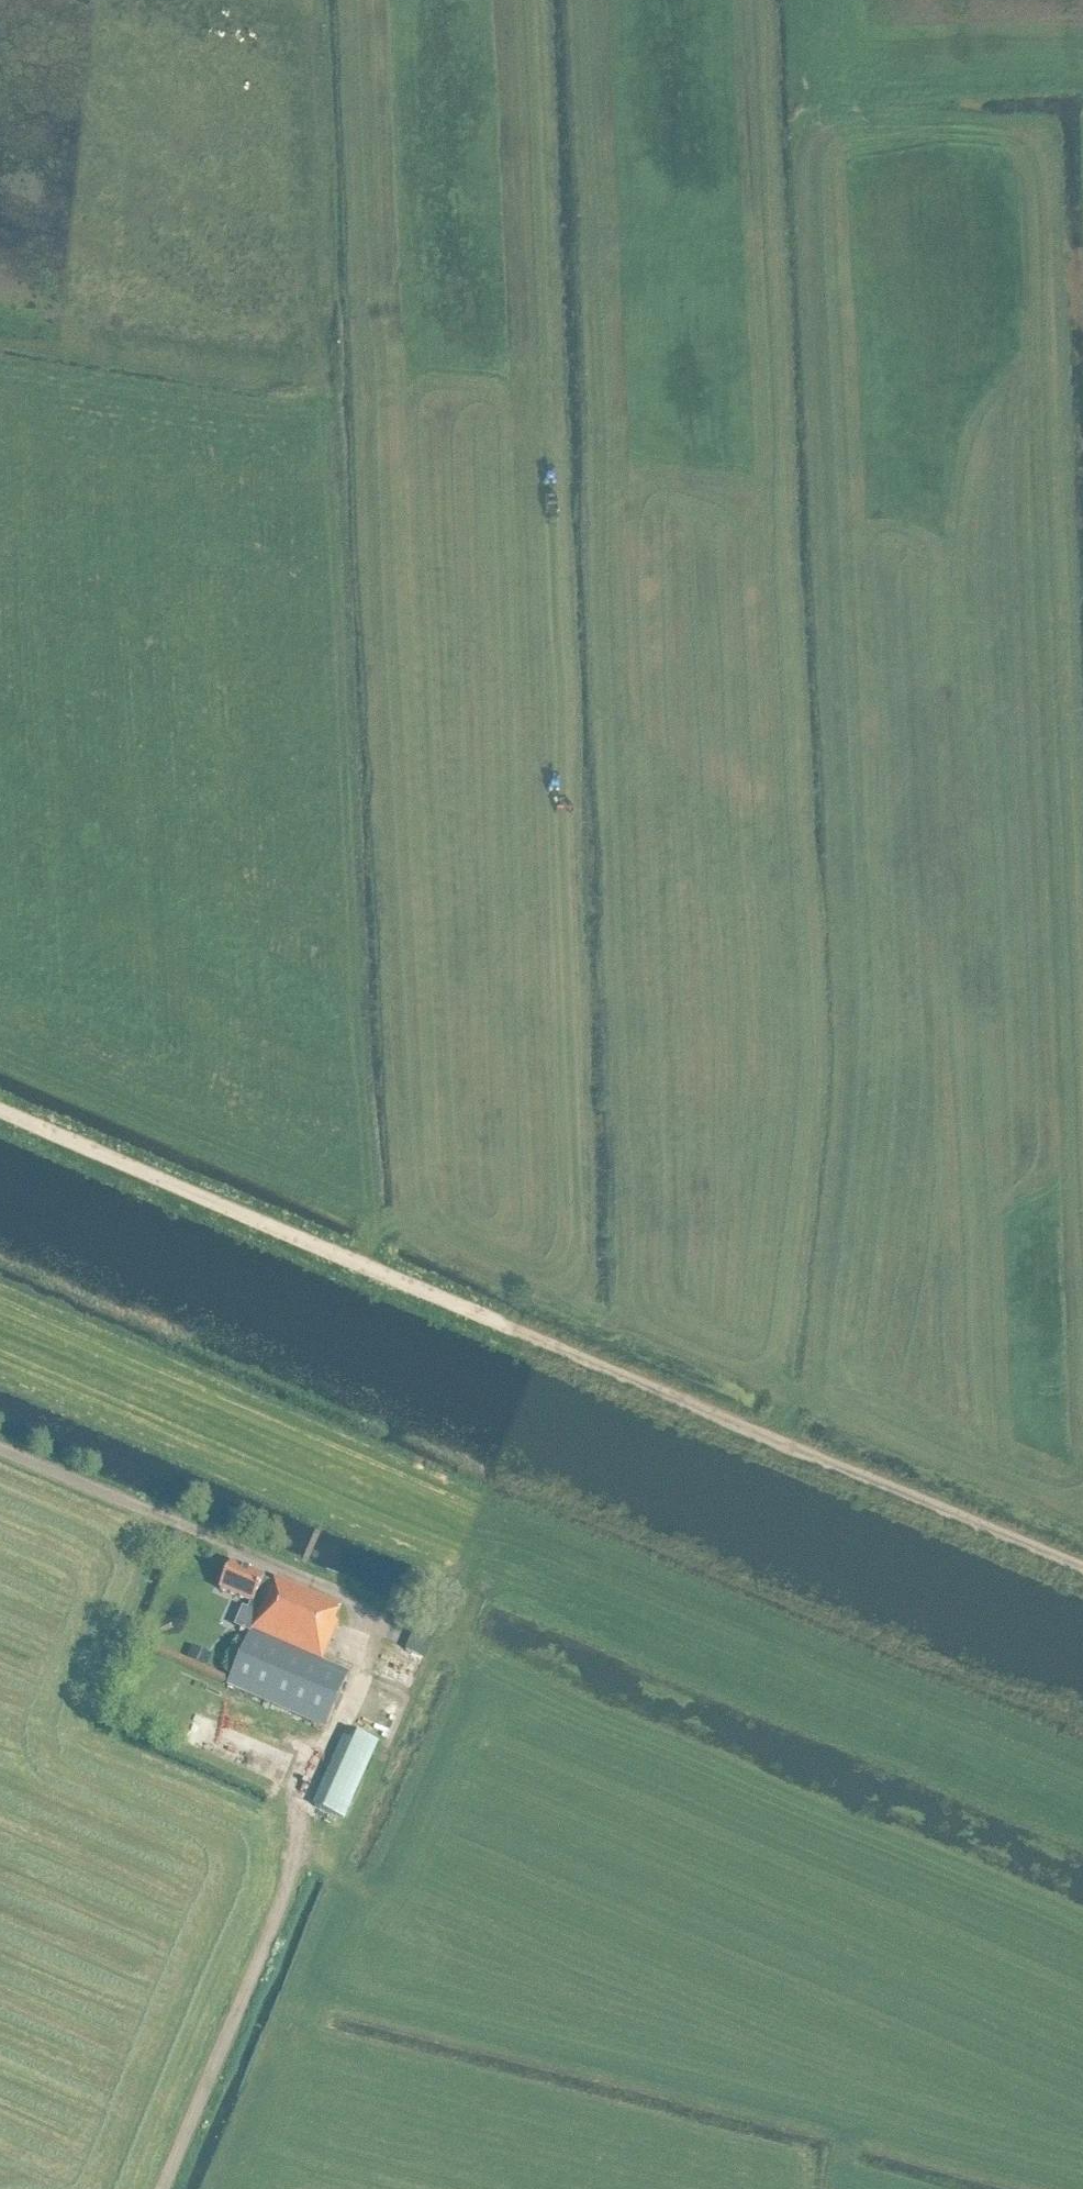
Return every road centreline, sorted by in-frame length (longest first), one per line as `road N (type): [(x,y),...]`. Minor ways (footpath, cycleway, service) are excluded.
road 1 (track): [(0,1111),(1082,1569)]
road 2 (track): [(295,1797),(296,1840),(276,1920),(162,2188)]

